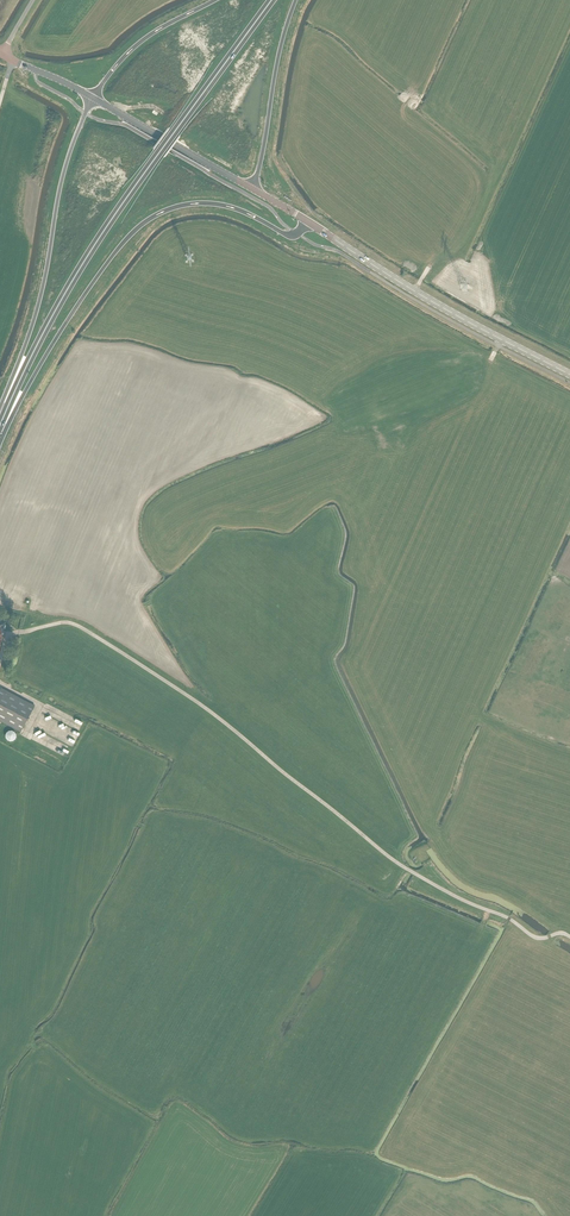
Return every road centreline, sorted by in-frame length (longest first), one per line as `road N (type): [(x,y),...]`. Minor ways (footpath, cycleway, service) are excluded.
road 1 (unclassified): [(569,939),(534,939),(401,866),(204,708),(79,628),(11,636)]
road 2 (trunk): [(272,0),(80,268),(0,426)]
road 3 (trunk): [(0,428),(83,297),(144,223),(206,203),(285,235),(308,222)]
road 4 (trunk): [(92,98),(61,183),(39,304),(0,411)]
road 5 (secondary): [(569,374),(445,309),(308,222)]
road 6 (trunk): [(253,188),(295,0)]
road 7 (secondary): [(253,188),(92,98)]
road 8 (trunk): [(215,0),(145,39),(92,98)]

